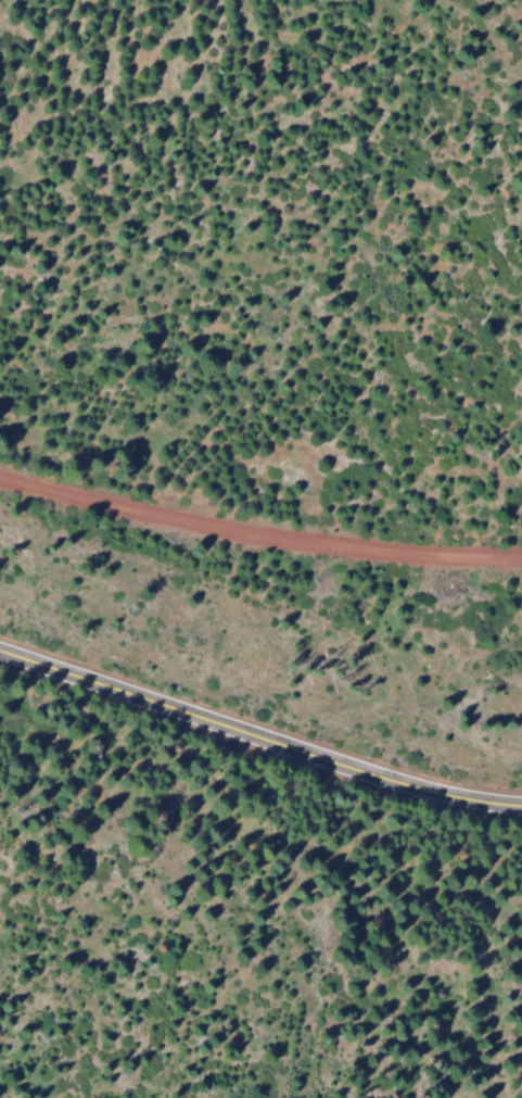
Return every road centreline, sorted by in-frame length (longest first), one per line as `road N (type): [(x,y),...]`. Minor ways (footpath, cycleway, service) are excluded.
road 1 (secondary): [(521,804),(420,788),(0,647)]
road 2 (track): [(521,548),(356,552),(0,474)]

